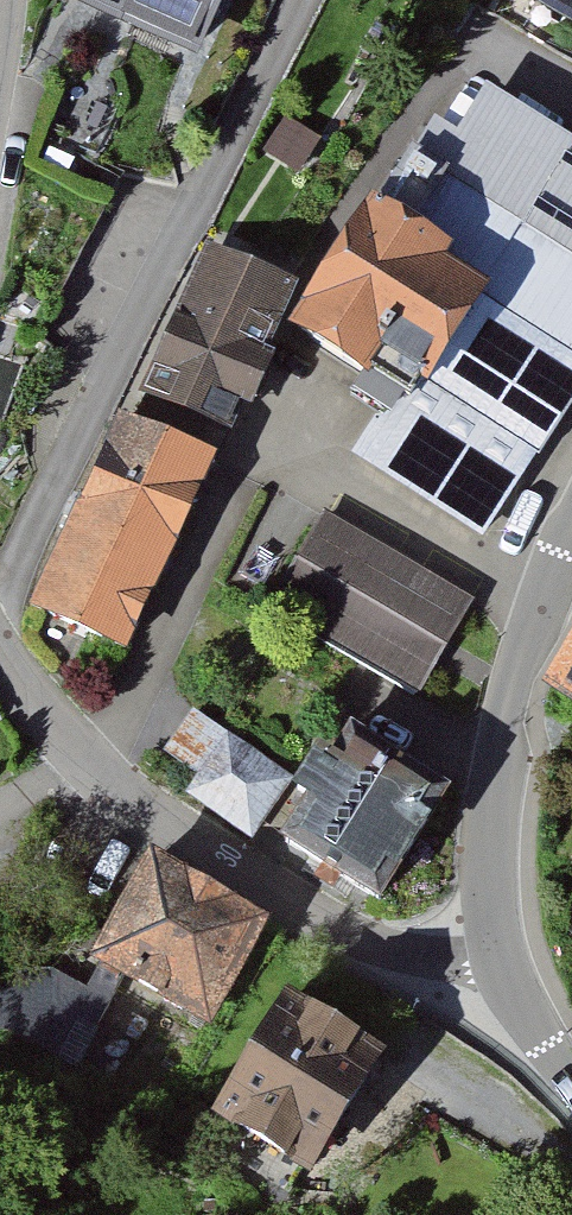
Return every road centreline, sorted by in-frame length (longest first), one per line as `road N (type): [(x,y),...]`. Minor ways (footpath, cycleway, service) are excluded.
road 1 (residential): [(0,596),(299,0)]
road 2 (residential): [(503,962),(412,964),(214,845),(105,771),(55,724),(0,643)]
road 3 (residential): [(503,962),(495,837),(513,689),(571,543)]
road 4 (residential): [(571,1083),(543,1047),(503,962)]

